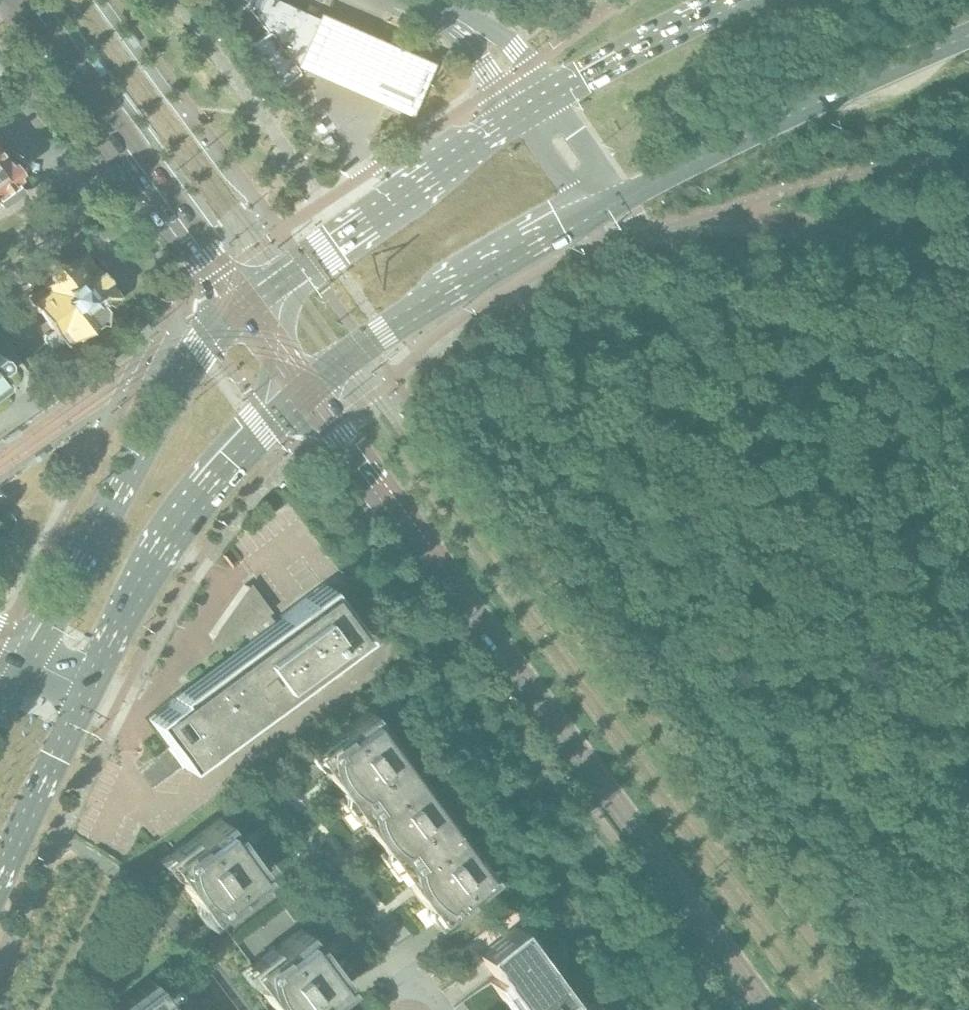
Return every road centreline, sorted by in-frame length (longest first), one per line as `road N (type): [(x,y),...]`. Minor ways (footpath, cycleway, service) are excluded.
road 1 (tertiary): [(765,1009),(305,391)]
road 2 (secondary): [(246,312),(181,388),(32,662)]
road 3 (primary): [(615,202),(968,37)]
road 4 (tertiary): [(246,312),(17,0)]
road 5 (secondary): [(90,690),(191,506),(259,428),(305,391)]
road 6 (primary): [(525,119),(246,312)]
road 7 (primary): [(305,391),(381,333),(584,218)]
road 8 (primary): [(748,0),(555,102)]
road 9 (secondary): [(0,883),(90,690)]

